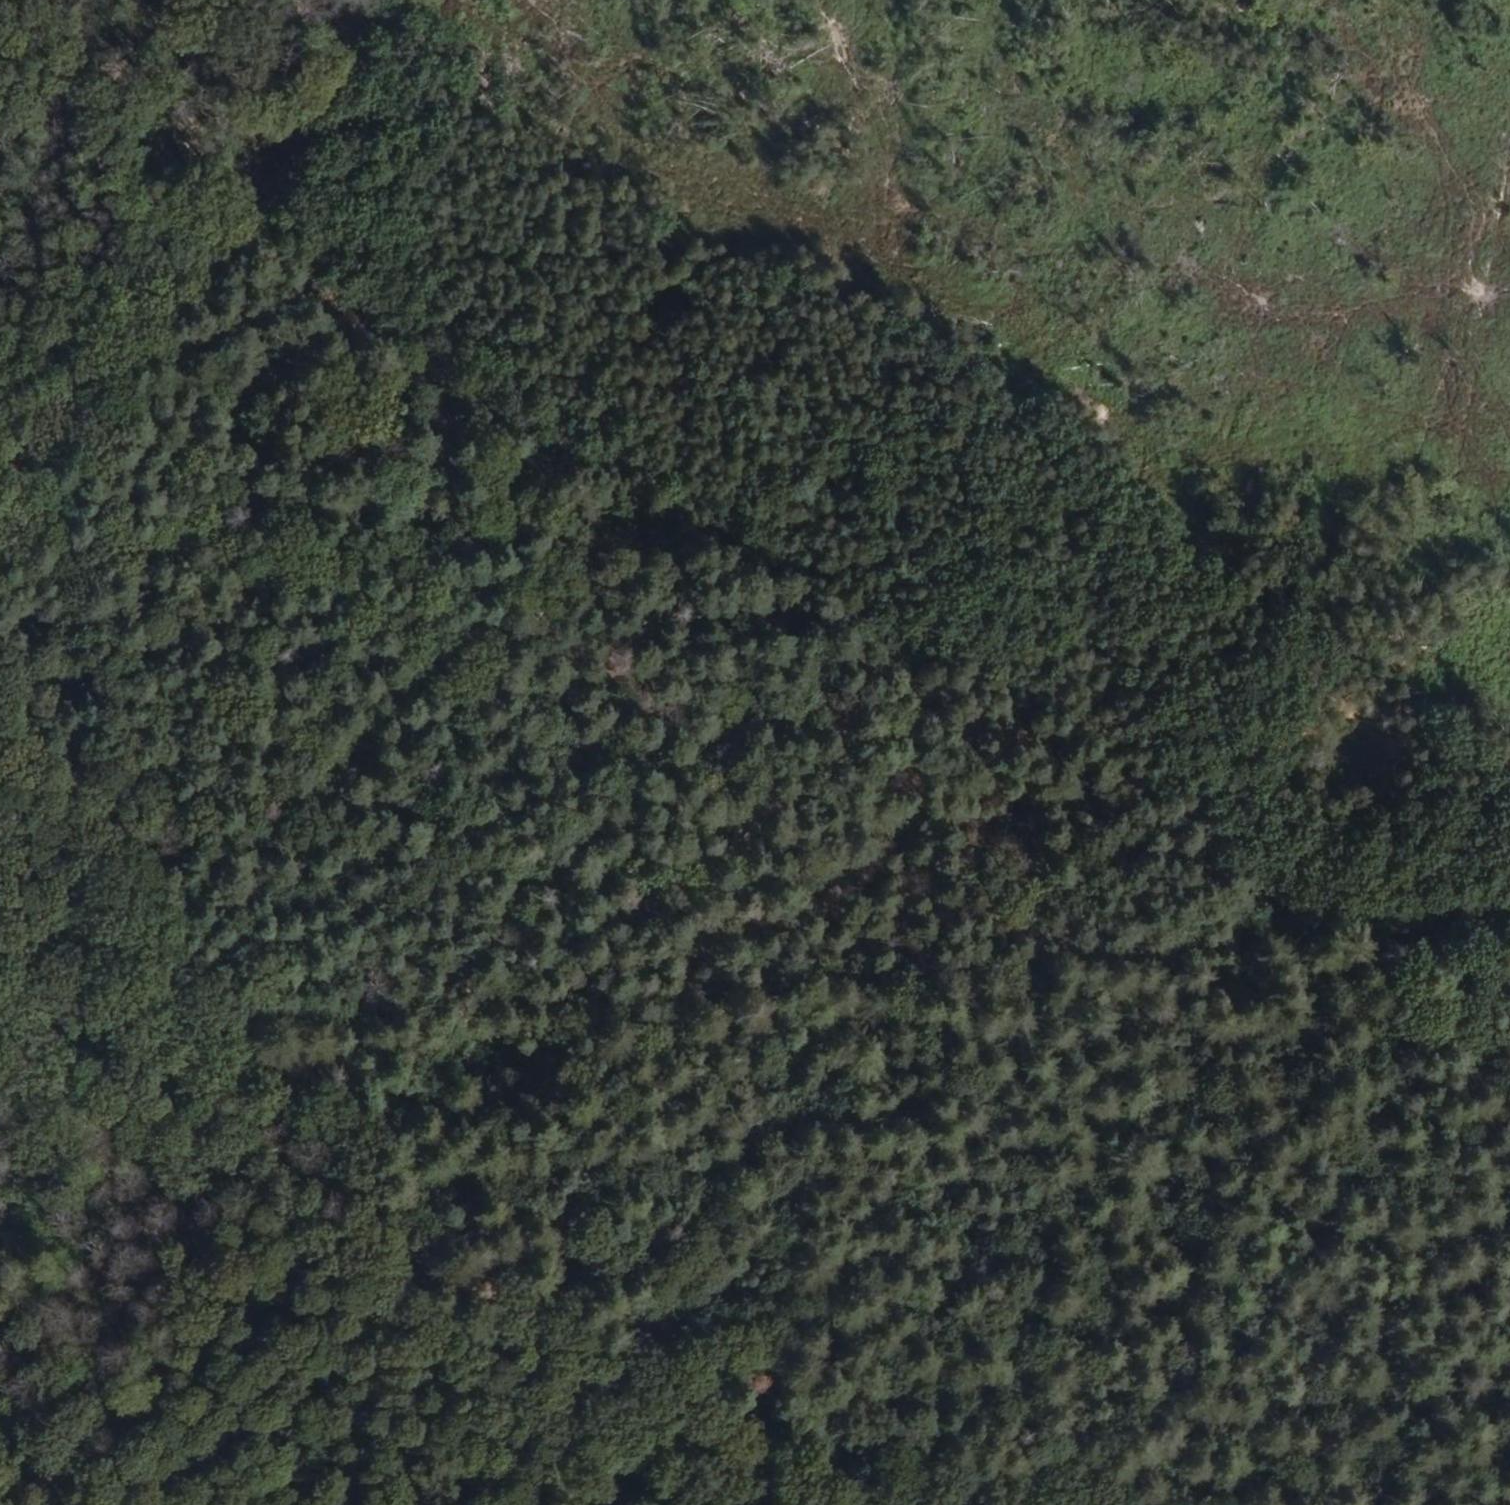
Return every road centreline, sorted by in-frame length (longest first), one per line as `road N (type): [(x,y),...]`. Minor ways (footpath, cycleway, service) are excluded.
road 1 (track): [(0,1055),(1509,914)]
road 2 (track): [(367,0),(0,517)]

